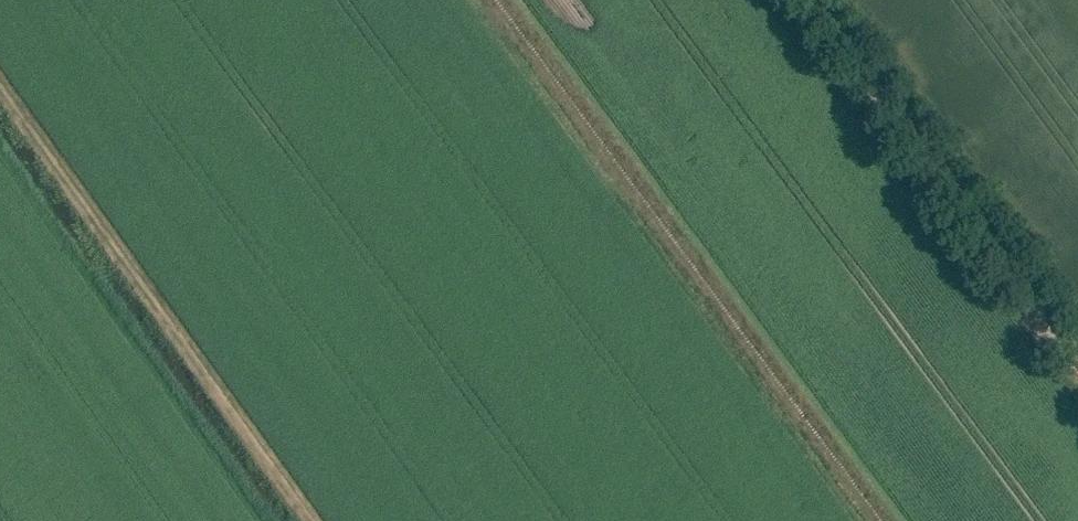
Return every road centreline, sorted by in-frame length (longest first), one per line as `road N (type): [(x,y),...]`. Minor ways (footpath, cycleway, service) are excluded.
road 1 (unclassified): [(807,0),(1077,367)]

